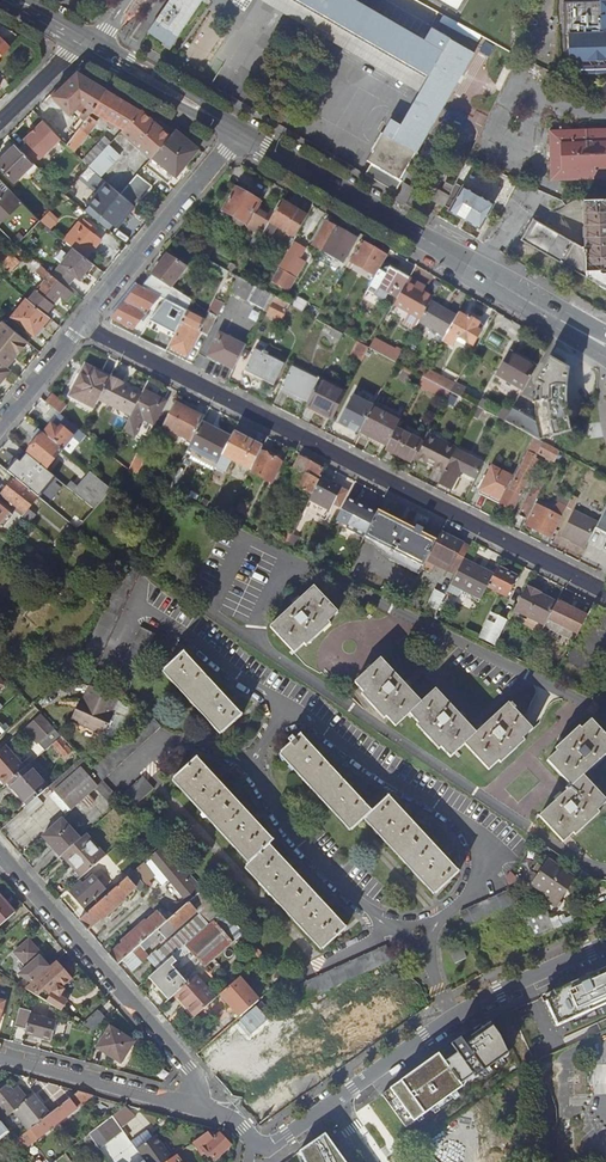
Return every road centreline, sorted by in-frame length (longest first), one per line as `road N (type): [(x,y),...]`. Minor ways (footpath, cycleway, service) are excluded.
road 1 (residential): [(605,590),(82,325)]
road 2 (secondary): [(238,134),(555,316)]
road 3 (residential): [(0,854),(188,1066),(186,1106)]
road 4 (residential): [(336,1102),(447,1022),(605,946)]
road 5 (residential): [(82,325),(238,134)]
road 6 (residential): [(186,1106),(0,1057)]
road 7 (secondary): [(92,49),(238,134)]
road 8 (residential): [(0,425),(82,325)]

